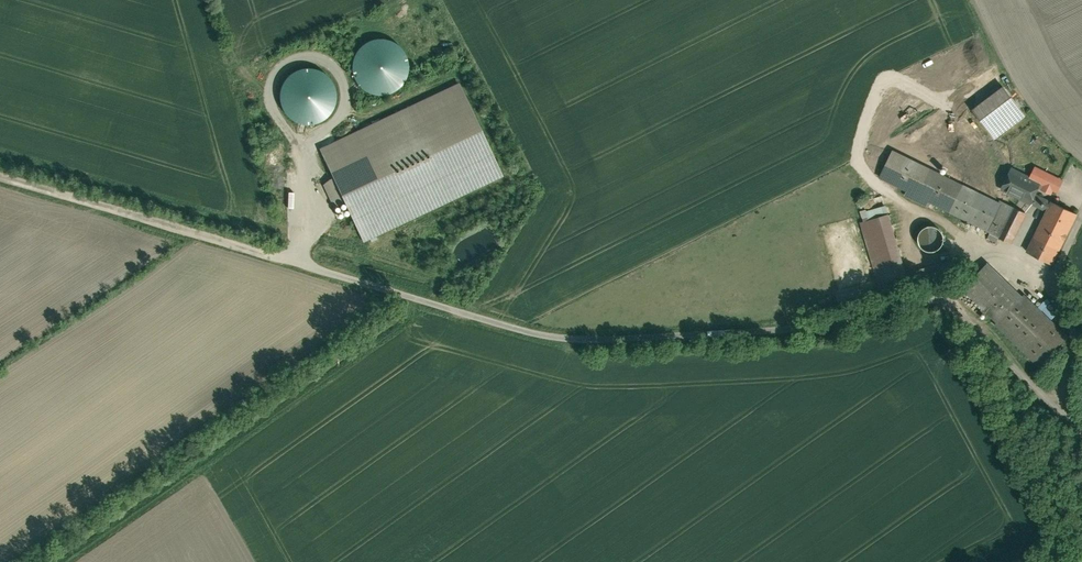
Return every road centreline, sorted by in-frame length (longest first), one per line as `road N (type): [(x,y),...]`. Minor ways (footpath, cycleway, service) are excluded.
road 1 (residential): [(1060,419),(969,319),(939,302),(905,298),(835,325),(586,338),(413,300)]
road 2 (track): [(413,300),(0,170)]
road 3 (unclassified): [(1060,419),(1074,344),(1060,278),(1081,216)]

